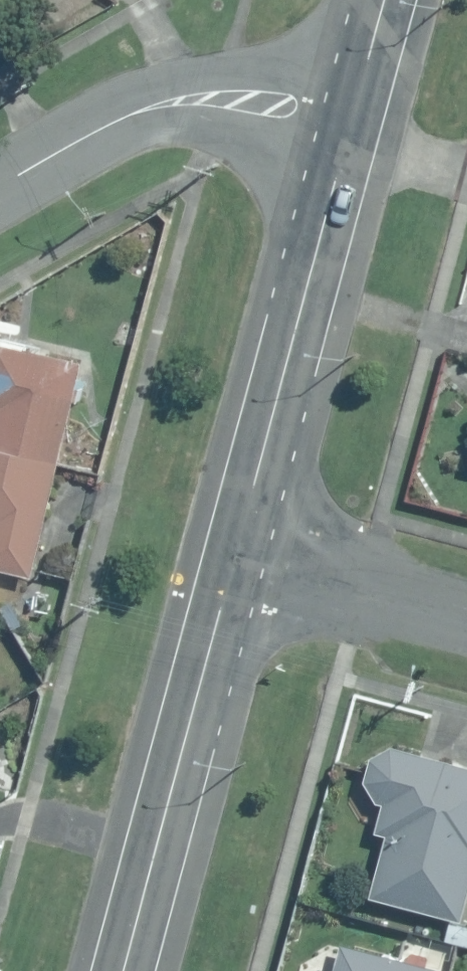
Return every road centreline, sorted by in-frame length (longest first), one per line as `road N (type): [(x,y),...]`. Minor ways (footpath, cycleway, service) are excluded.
road 1 (secondary): [(348,129),(235,552)]
road 2 (secondary): [(235,552),(123,970)]
road 3 (residential): [(0,183),(148,108),(203,99),(257,104),(348,129)]
road 4 (residential): [(235,552),(466,616)]
road 5 (secondary): [(383,0),(348,129)]

